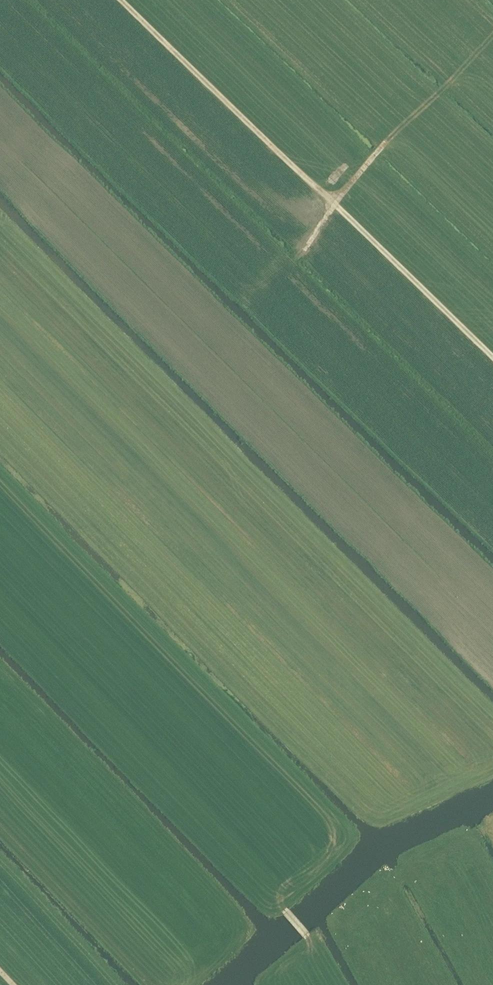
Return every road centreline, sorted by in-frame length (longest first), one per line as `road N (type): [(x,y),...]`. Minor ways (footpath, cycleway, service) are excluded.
road 1 (track): [(492,358),(121,0)]
road 2 (track): [(305,249),(380,149)]

